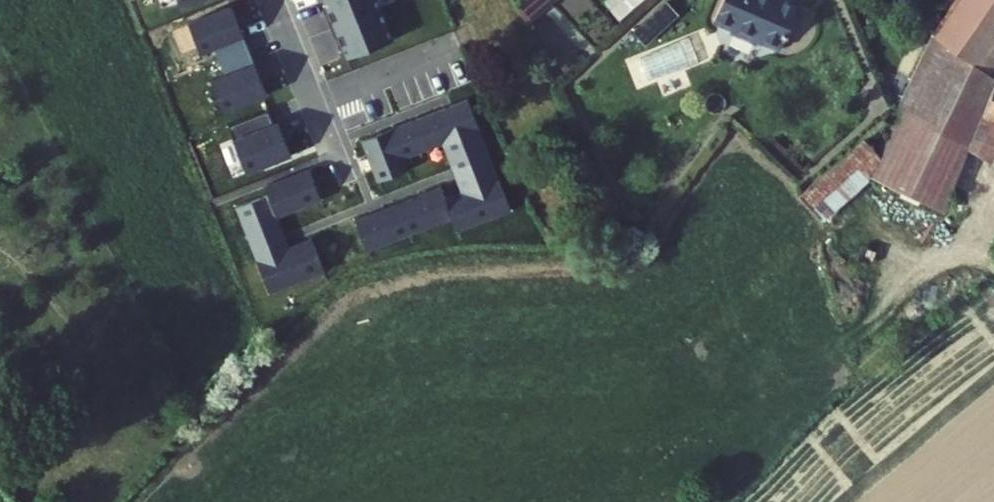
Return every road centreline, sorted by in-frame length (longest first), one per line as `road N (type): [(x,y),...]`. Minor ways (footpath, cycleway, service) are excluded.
road 1 (residential): [(277,0),(335,142)]

